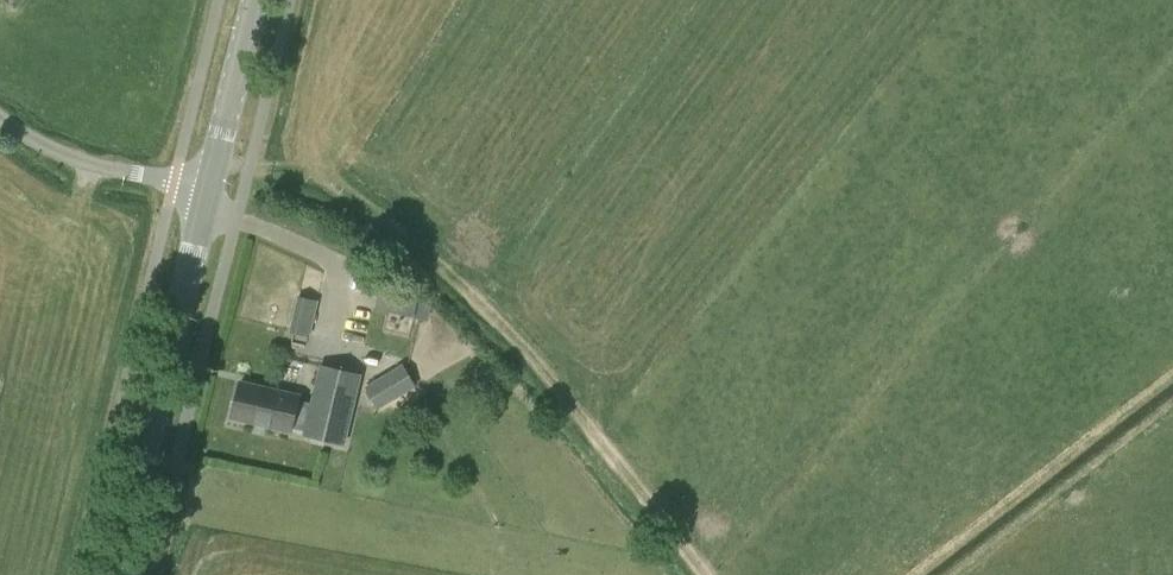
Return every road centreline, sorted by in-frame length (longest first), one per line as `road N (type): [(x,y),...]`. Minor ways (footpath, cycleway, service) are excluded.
road 1 (secondary): [(117,574),(211,186)]
road 2 (unclassified): [(211,186),(83,160),(14,134),(0,120)]
road 3 (secondary): [(211,186),(256,0)]

